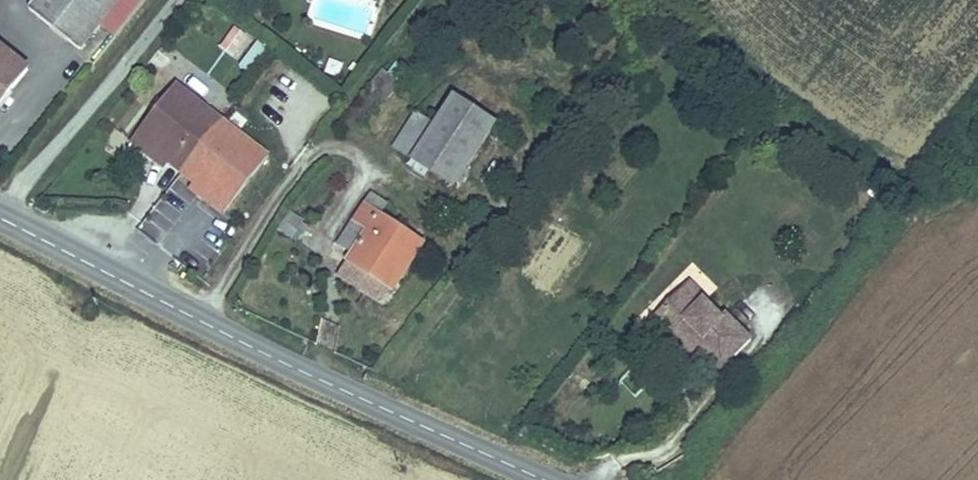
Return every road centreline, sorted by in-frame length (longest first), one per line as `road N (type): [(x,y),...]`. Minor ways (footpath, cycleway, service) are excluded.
road 1 (tertiary): [(537,479),(253,350),(0,219)]

